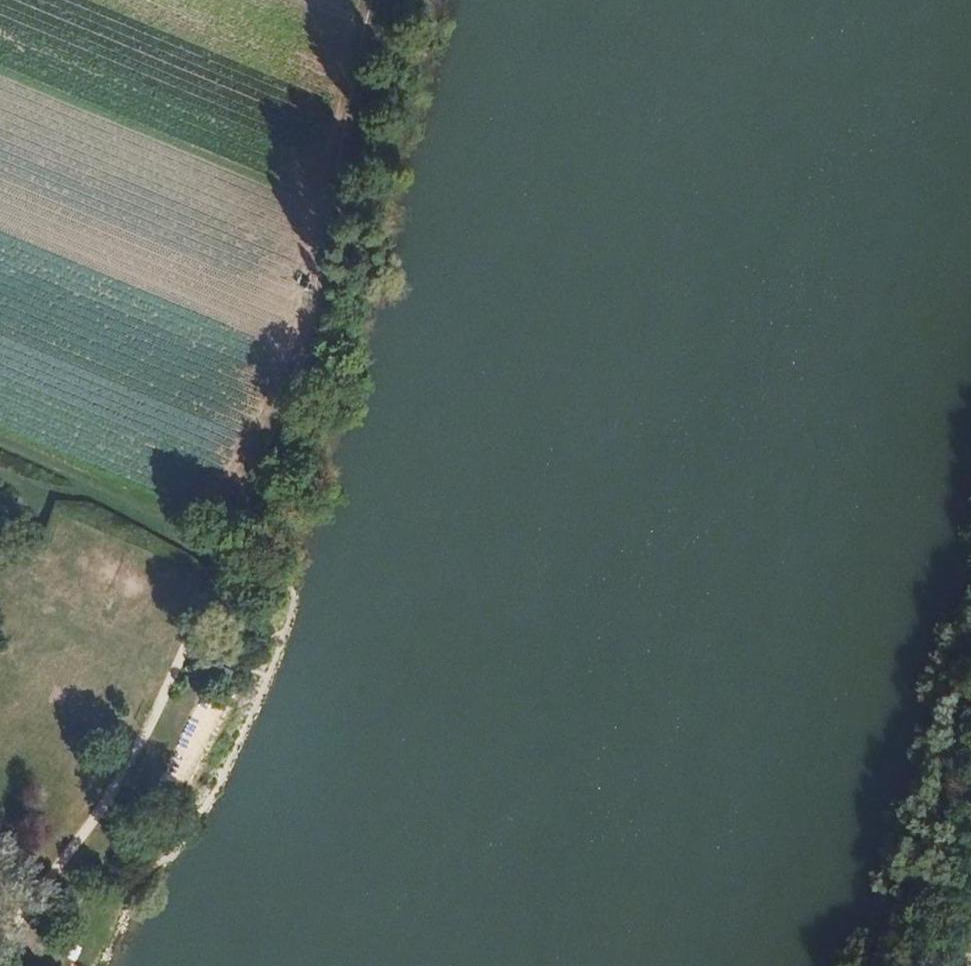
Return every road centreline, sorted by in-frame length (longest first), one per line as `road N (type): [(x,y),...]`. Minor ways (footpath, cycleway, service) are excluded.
road 1 (track): [(232,537),(0,442)]

